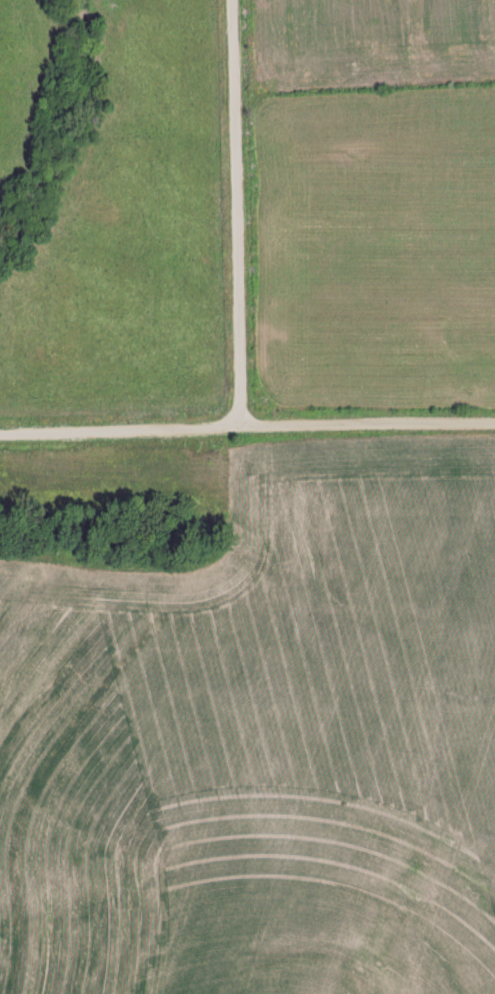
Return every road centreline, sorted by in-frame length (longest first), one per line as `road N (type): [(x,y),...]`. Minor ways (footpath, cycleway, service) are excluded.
road 1 (residential): [(222,0),(235,425)]
road 2 (residential): [(494,424),(235,425)]
road 3 (residential): [(235,425),(0,435)]

